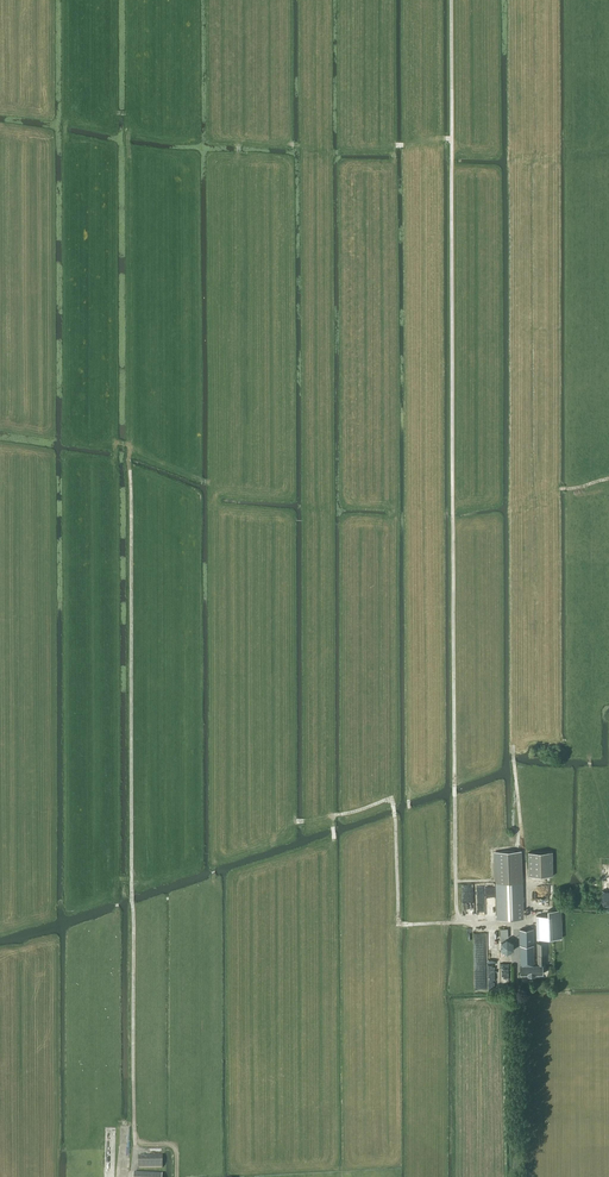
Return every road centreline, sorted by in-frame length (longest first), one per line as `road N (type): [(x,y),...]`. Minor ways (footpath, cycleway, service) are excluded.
road 1 (track): [(466,922),(456,904),(451,0)]
road 2 (track): [(130,445),(134,1143)]
road 3 (track): [(516,956),(515,925),(399,925),(391,800),(332,816),(334,844)]
road 4 (track): [(0,1023),(35,1176)]

